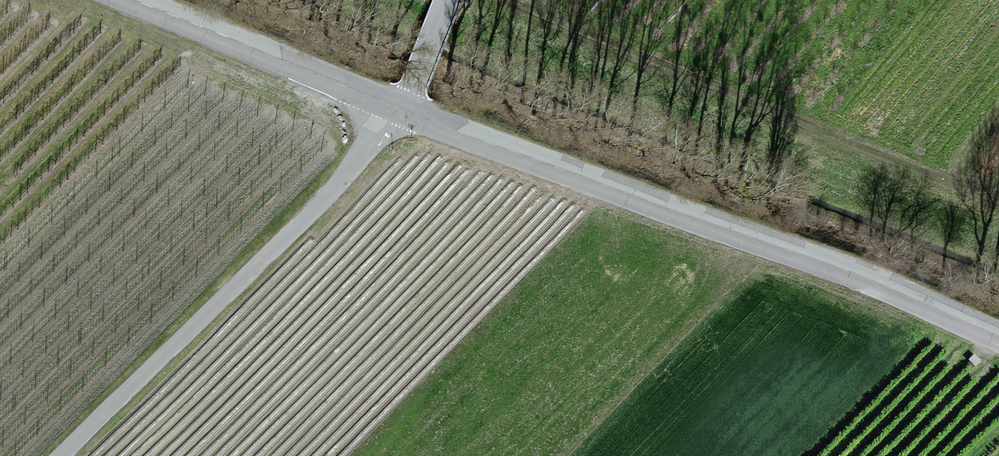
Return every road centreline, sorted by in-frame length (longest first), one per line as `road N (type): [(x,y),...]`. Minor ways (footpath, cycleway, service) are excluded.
road 1 (unclassified): [(998,338),(404,109)]
road 2 (track): [(517,0),(998,199)]
road 3 (unclassified): [(64,455),(404,109)]
road 4 (unclassified): [(404,109),(128,0)]

